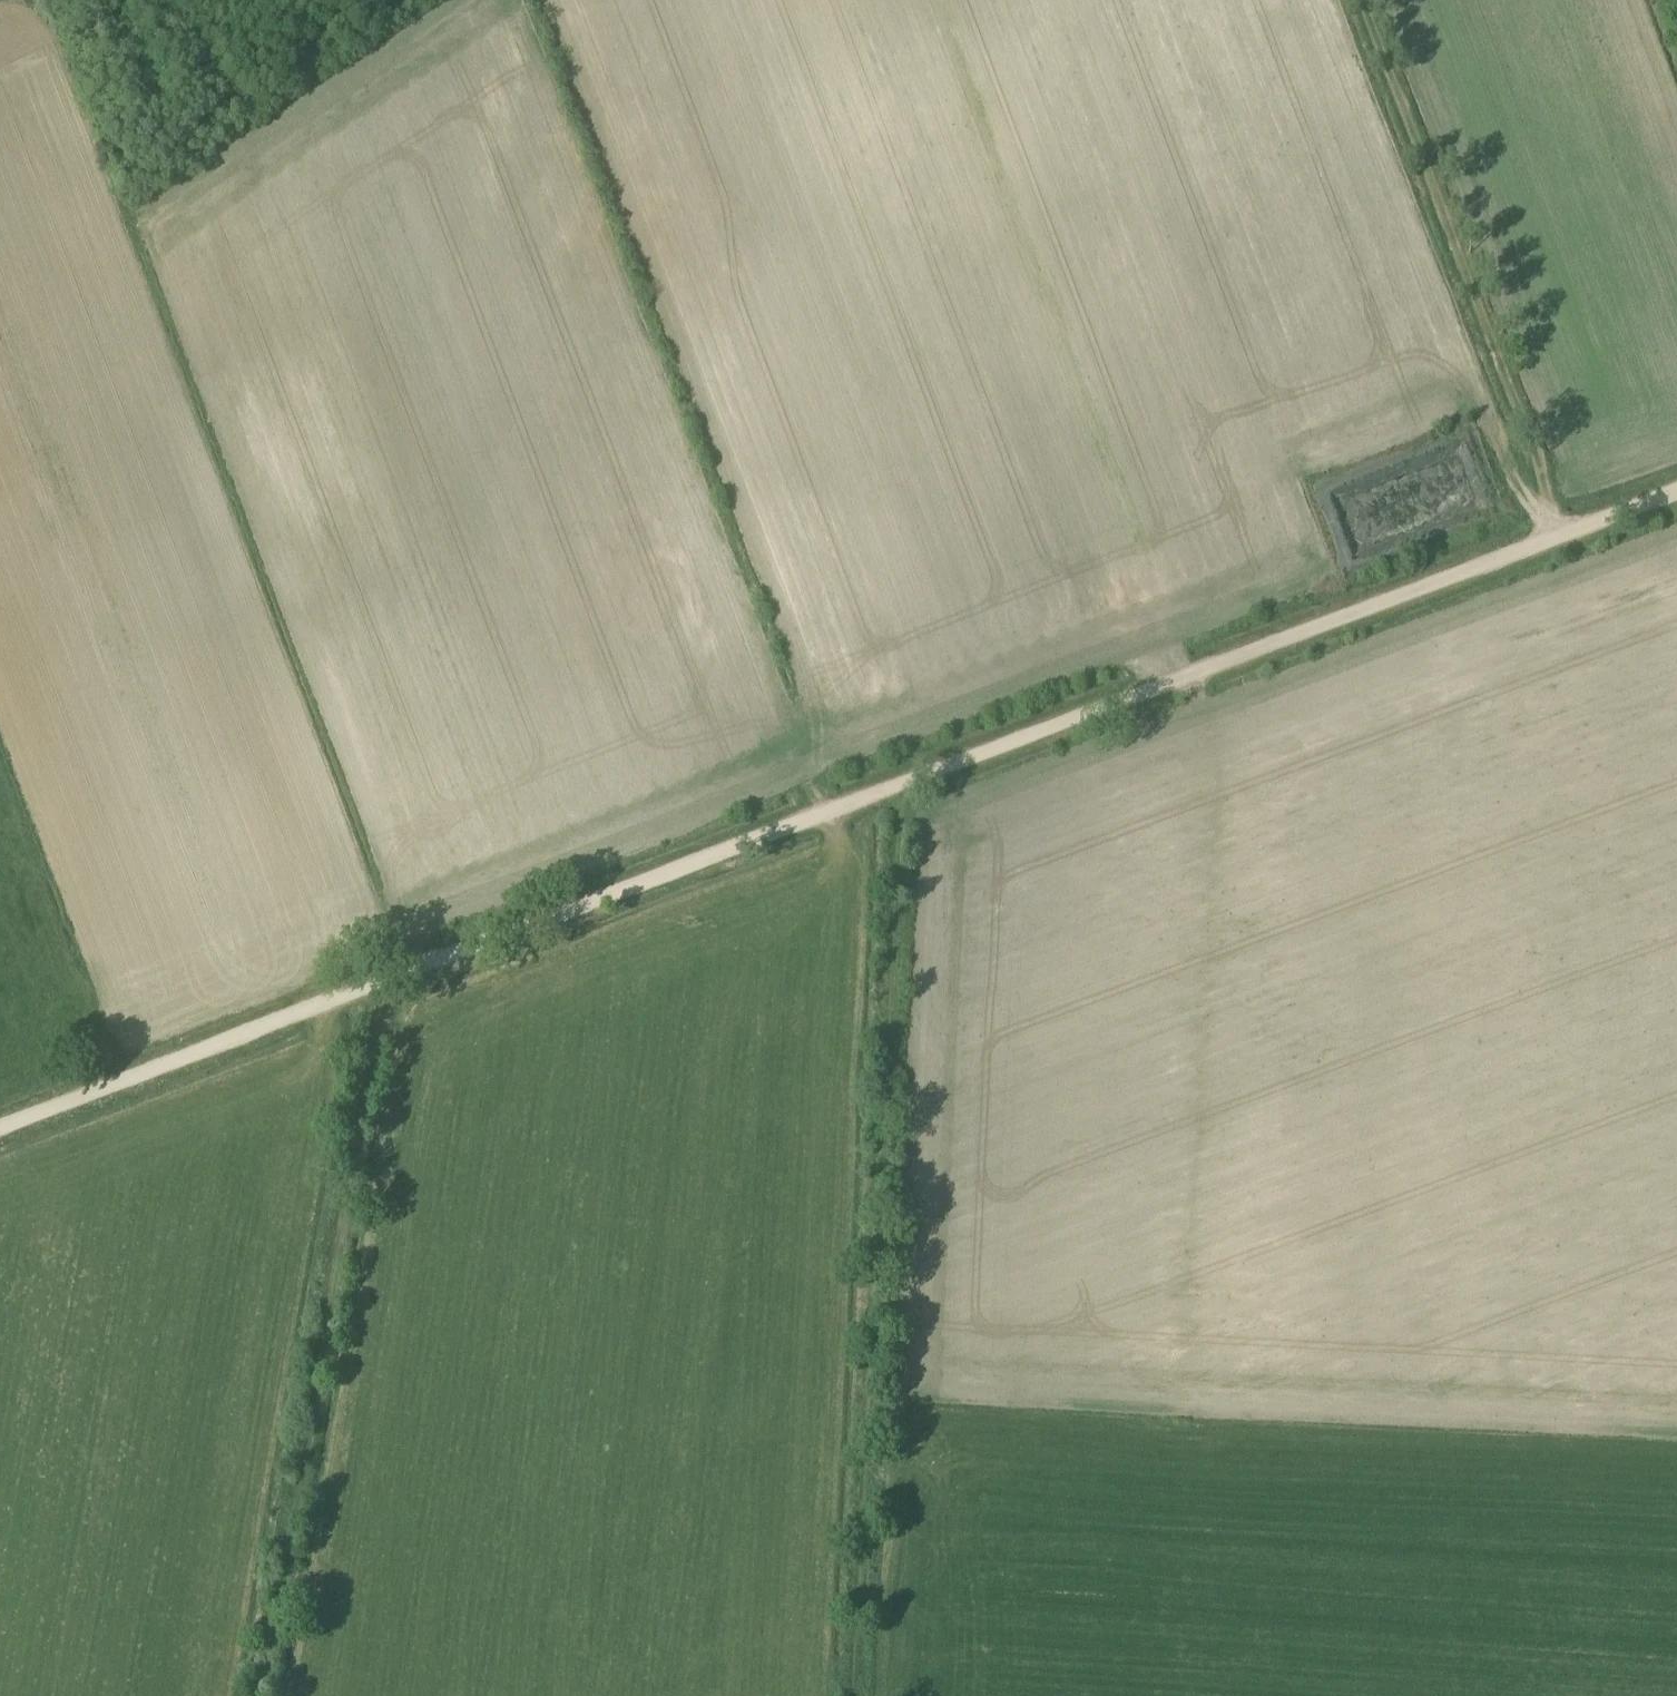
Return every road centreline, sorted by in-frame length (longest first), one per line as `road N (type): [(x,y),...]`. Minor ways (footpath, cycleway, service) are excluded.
road 1 (track): [(1676,493),(0,1130)]
road 2 (track): [(1362,0),(1563,535)]

